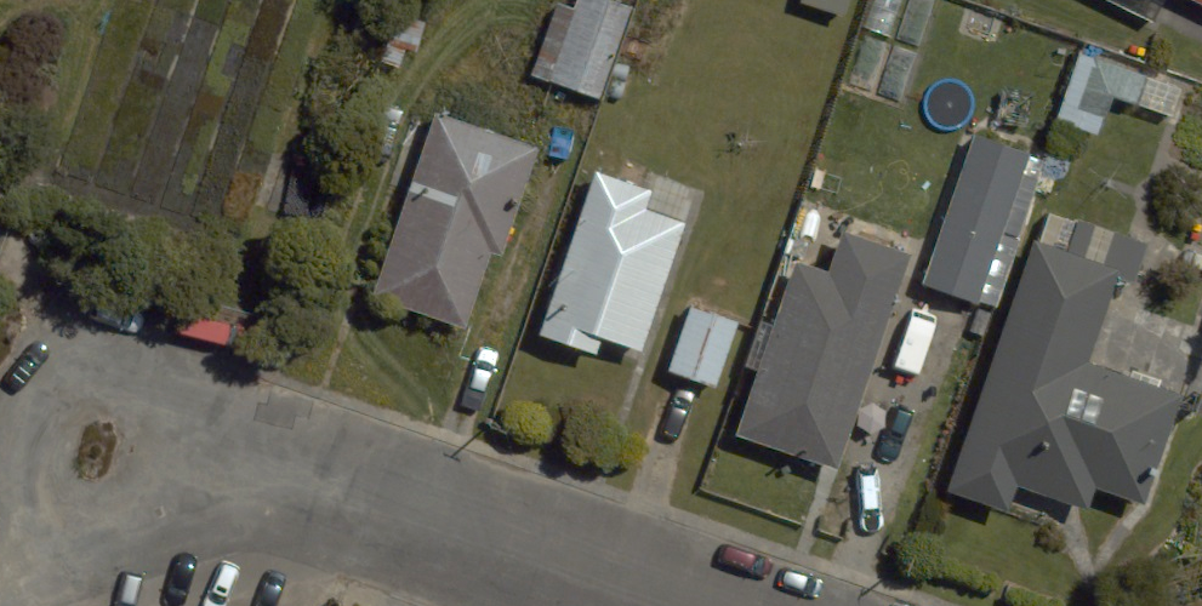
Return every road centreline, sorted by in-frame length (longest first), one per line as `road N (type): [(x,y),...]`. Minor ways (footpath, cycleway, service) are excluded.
road 1 (residential): [(362,504),(115,396),(63,400),(39,413),(23,448),(25,520),(48,566),(89,561)]
road 2 (residential): [(362,504),(660,605)]
road 3 (residential): [(89,561),(362,504)]

